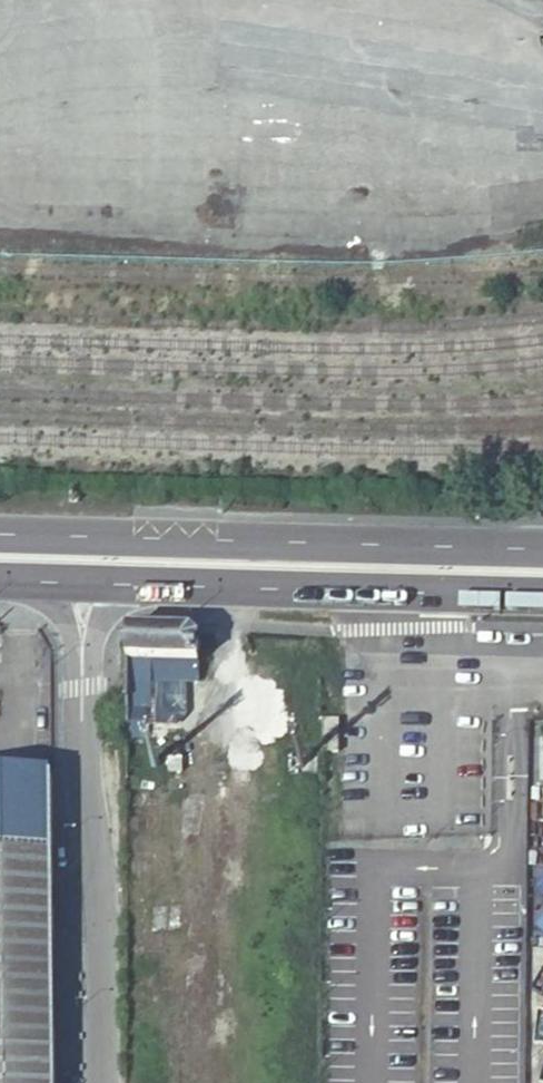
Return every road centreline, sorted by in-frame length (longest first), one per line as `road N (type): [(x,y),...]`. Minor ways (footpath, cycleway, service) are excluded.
road 1 (secondary): [(542,546),(0,531)]
road 2 (unclassified): [(86,584),(101,1082)]
road 3 (secondary): [(86,584),(542,596)]

